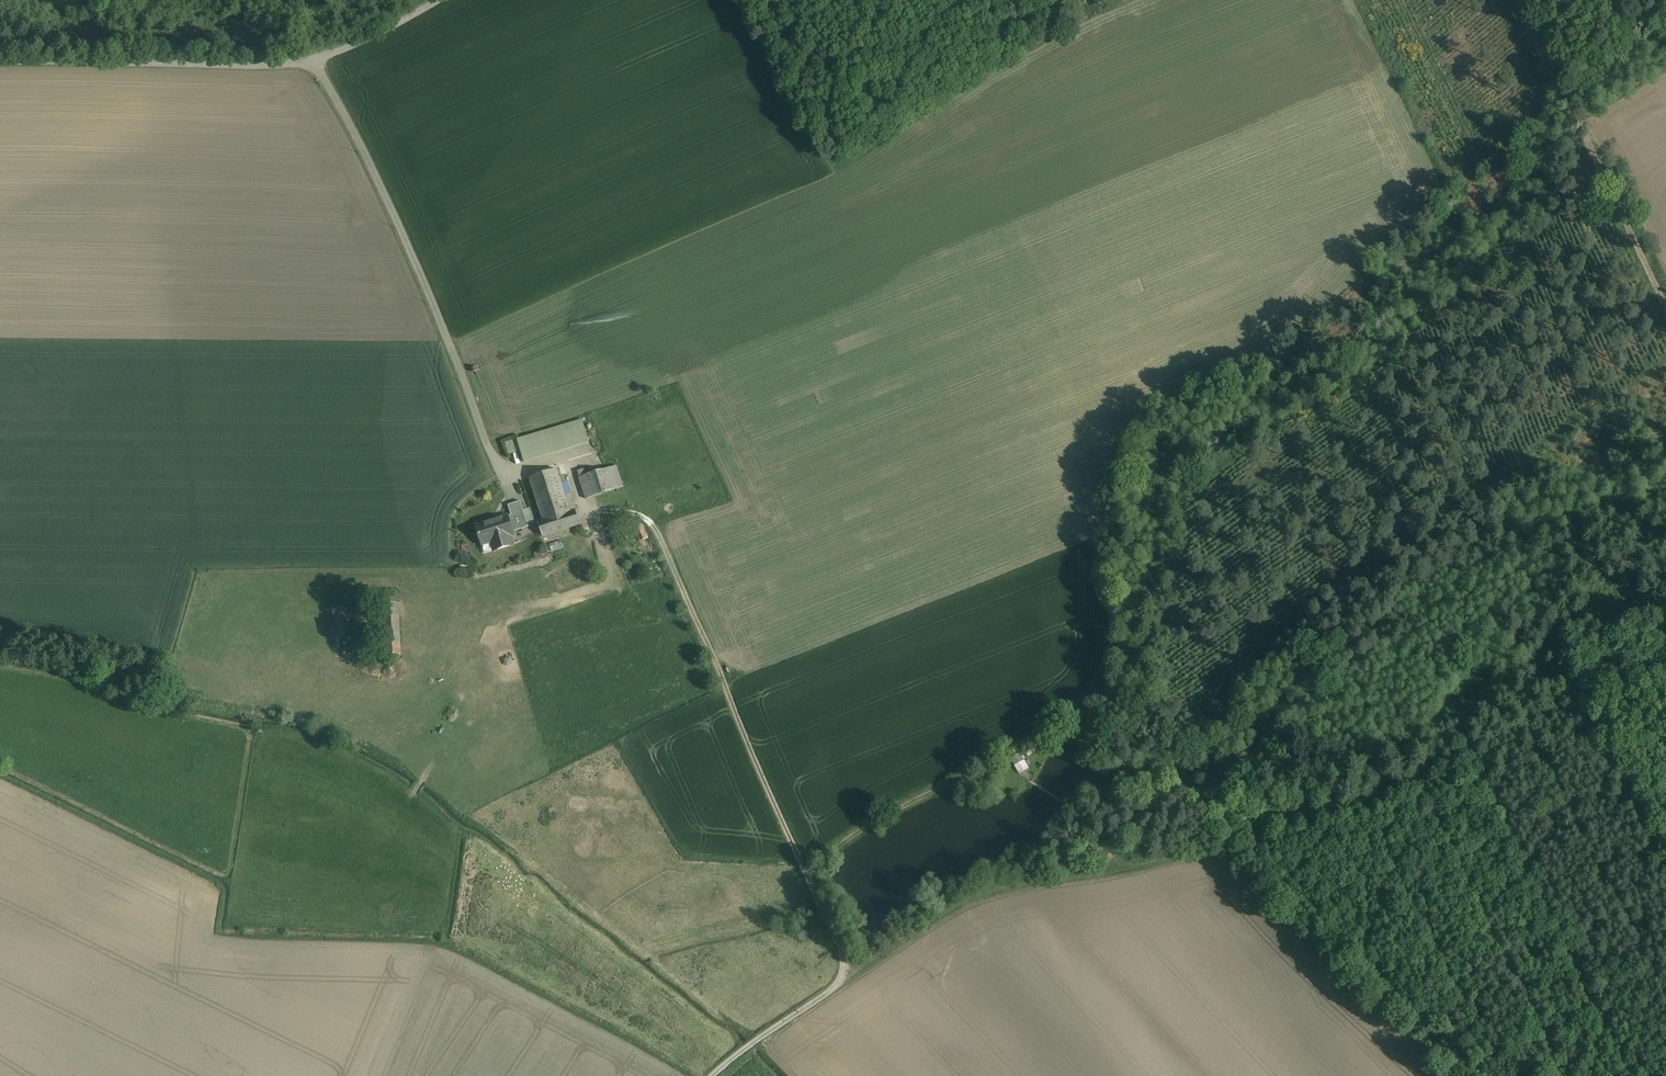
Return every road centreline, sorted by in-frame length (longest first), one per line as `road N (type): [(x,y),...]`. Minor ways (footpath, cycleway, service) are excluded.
road 1 (track): [(587,510),(648,514),(842,948),(839,986),(713,1075)]
road 2 (unclassified): [(326,56),(501,471)]
road 3 (track): [(1665,309),(1517,0)]
road 4 (unclassified): [(326,56),(302,65),(0,63)]
road 5 (unclassified): [(439,0),(326,56)]

